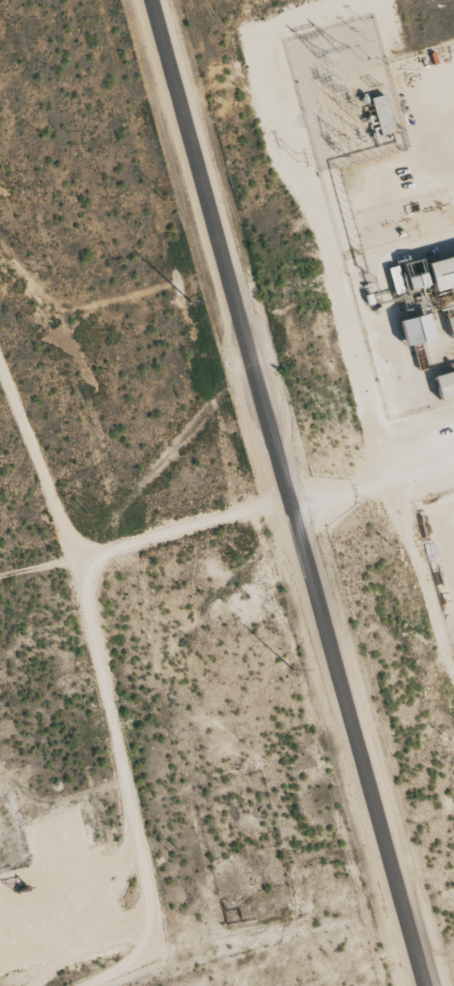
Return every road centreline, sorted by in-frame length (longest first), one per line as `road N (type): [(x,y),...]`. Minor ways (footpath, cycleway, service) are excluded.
road 1 (secondary): [(420,985),(150,0)]
road 2 (track): [(290,503),(54,556)]
road 3 (track): [(453,457),(290,503)]

